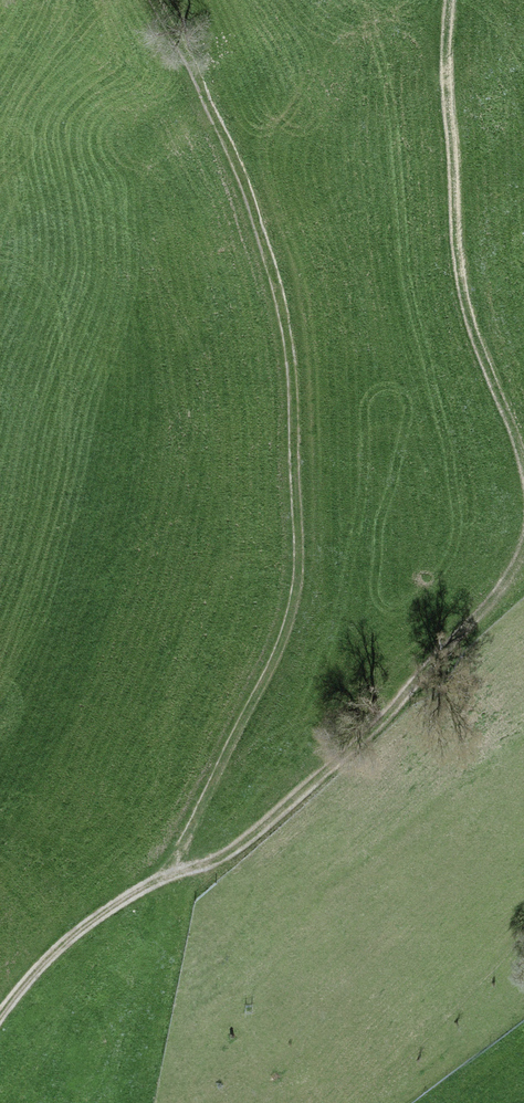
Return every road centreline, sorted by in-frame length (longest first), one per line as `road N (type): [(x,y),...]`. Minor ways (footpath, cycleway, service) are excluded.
road 1 (track): [(178,873),(187,837),(292,652),(298,457),(267,280),(151,0)]
road 2 (track): [(523,554),(349,750),(226,855),(178,873)]
road 3 (track): [(450,0),(462,288),(523,462)]
road 4 (track): [(178,873),(145,884),(59,949),(0,1012)]

